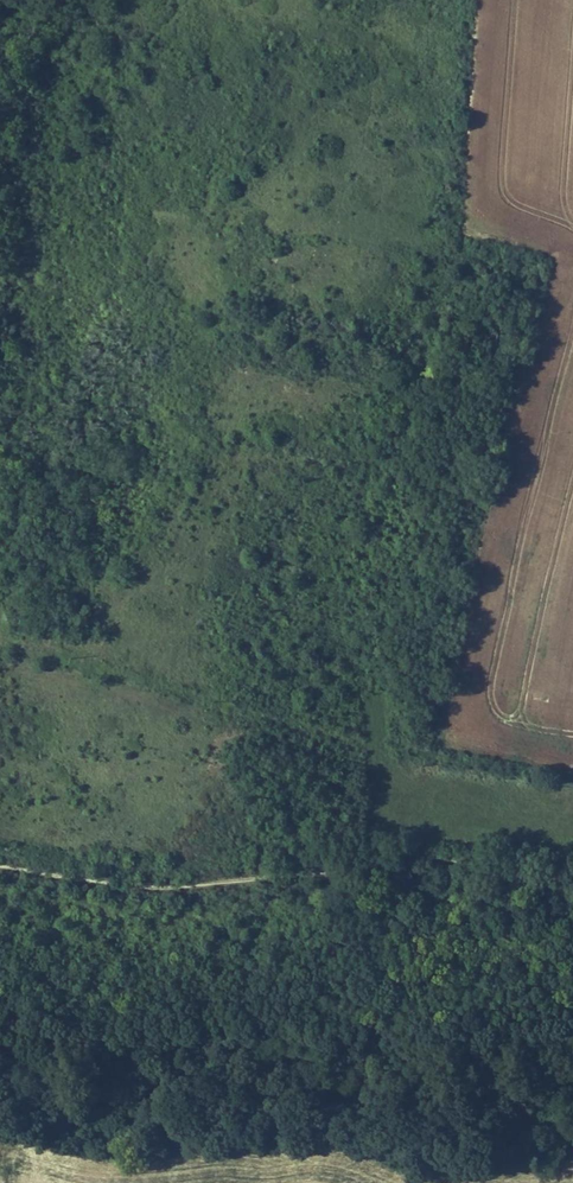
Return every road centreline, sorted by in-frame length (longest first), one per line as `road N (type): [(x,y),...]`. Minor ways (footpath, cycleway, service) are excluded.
road 1 (track): [(572,869),(414,853),(346,871),(136,887),(0,866)]

